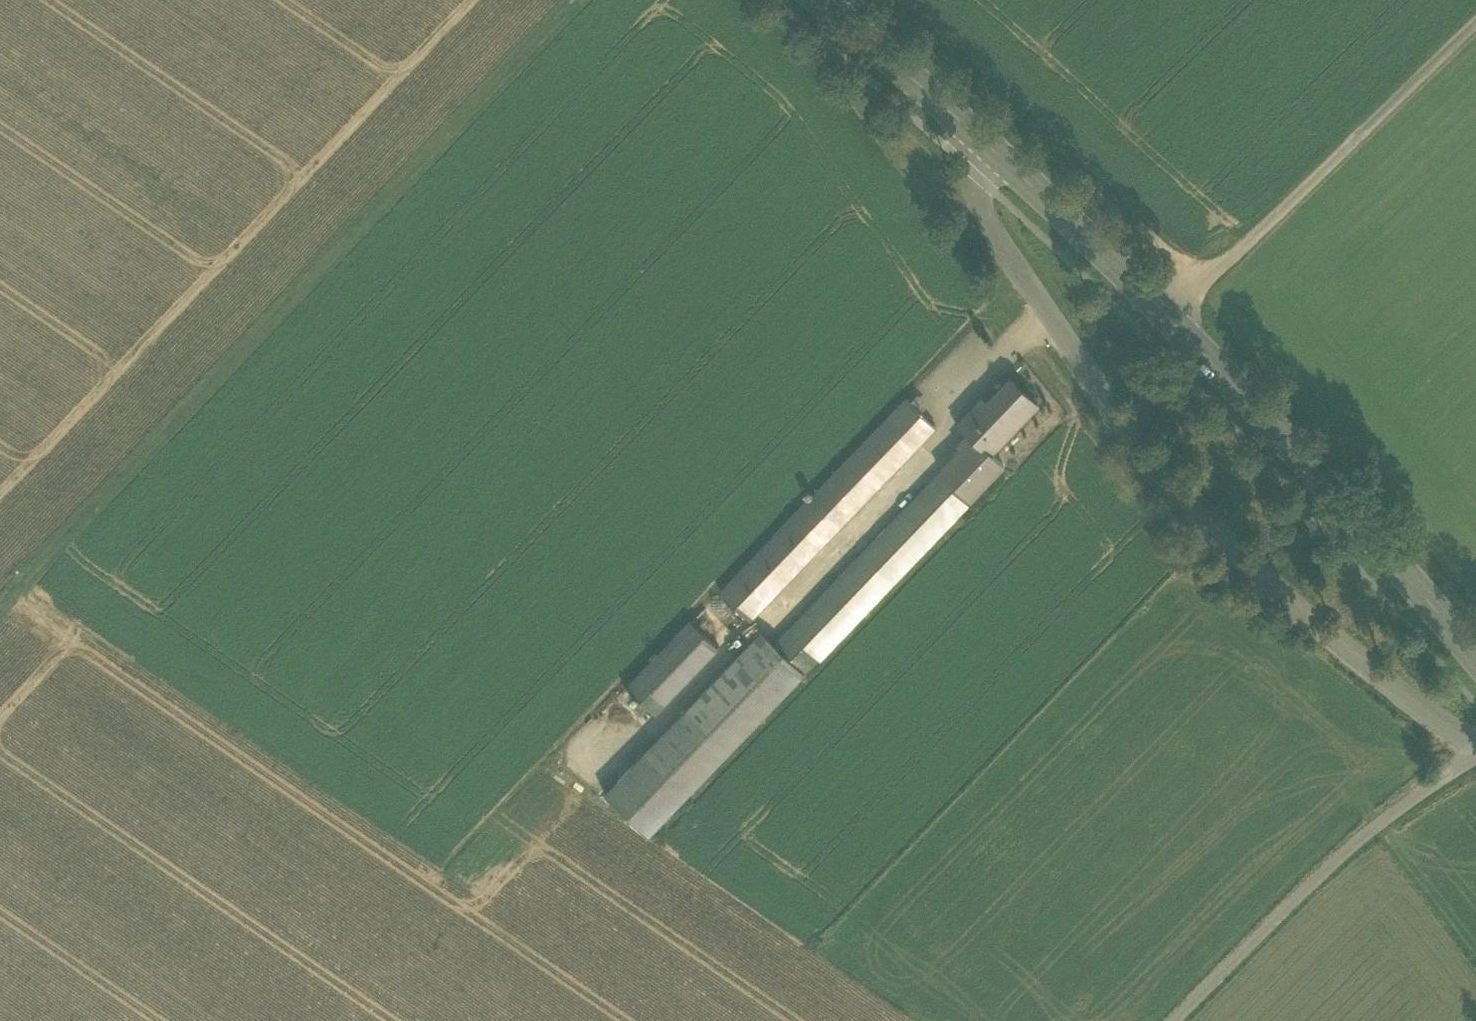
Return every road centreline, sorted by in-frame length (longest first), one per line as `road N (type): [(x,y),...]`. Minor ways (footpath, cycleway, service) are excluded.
road 1 (track): [(0,600),(578,0)]
road 2 (secondary): [(1163,314),(817,0)]
road 3 (secondary): [(1475,658),(1299,450),(1163,314)]
road 4 (unclassified): [(1163,314),(1475,20)]
road 5 (track): [(889,0),(1204,283)]
road 6 (unclassified): [(1475,752),(1278,904),(1164,1020)]

